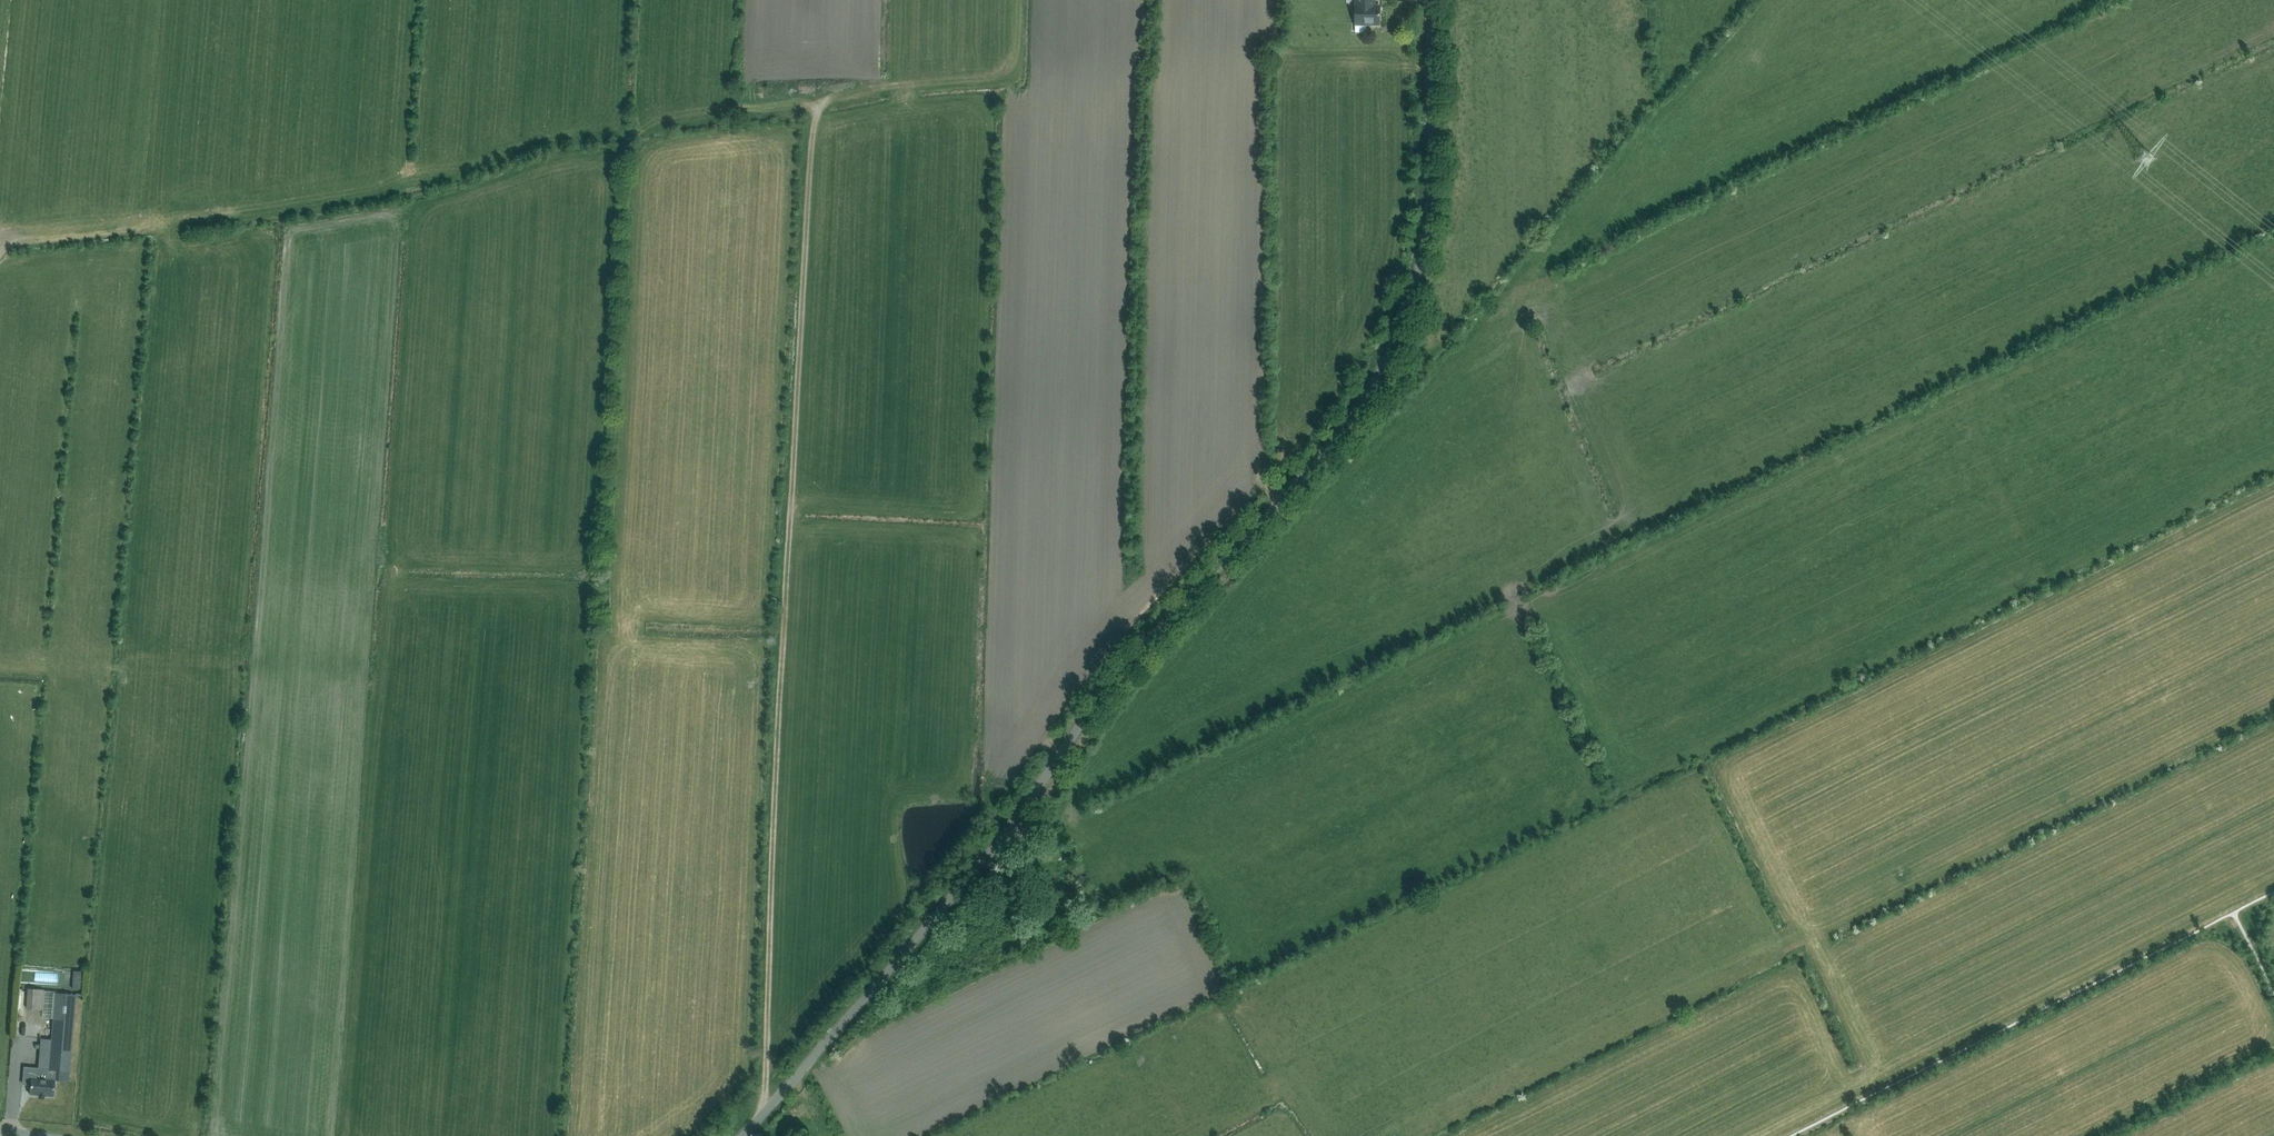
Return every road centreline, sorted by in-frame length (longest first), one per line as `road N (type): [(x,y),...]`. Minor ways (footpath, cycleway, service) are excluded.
road 1 (unclassified): [(740,1135),(1064,761),(1404,341),(1429,222),(1427,0)]

